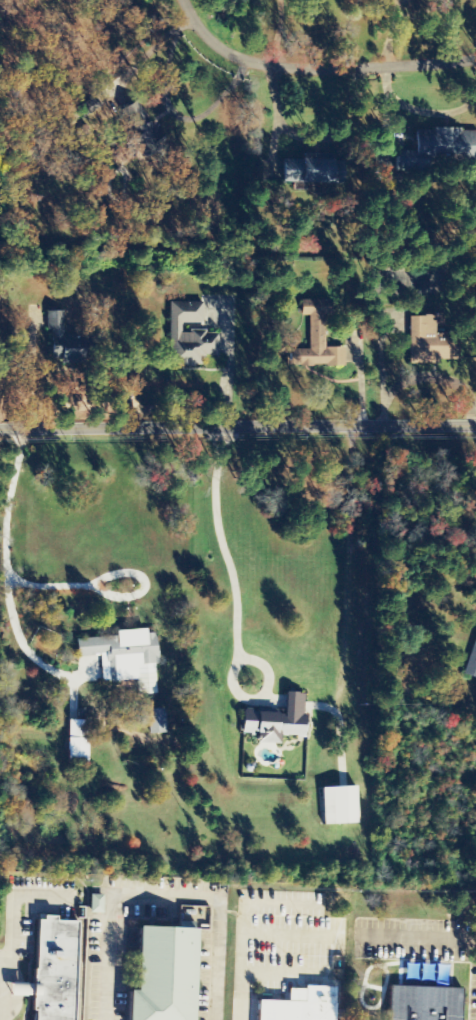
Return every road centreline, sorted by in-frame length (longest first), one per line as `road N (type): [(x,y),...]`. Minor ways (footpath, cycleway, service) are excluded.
road 1 (residential): [(475,426),(0,428)]
road 2 (residential): [(475,58),(331,70),(270,66),(208,44),(179,0)]

